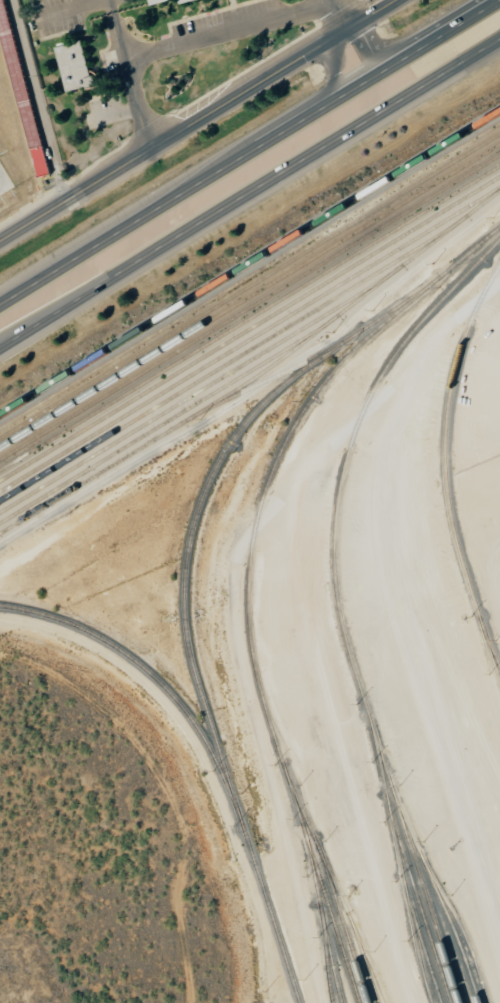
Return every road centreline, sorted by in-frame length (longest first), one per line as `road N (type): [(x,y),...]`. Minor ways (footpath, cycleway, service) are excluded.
road 1 (primary): [(0,347),(499,38)]
road 2 (primary): [(498,0),(0,305)]
road 3 (tertiary): [(0,241),(396,0)]

